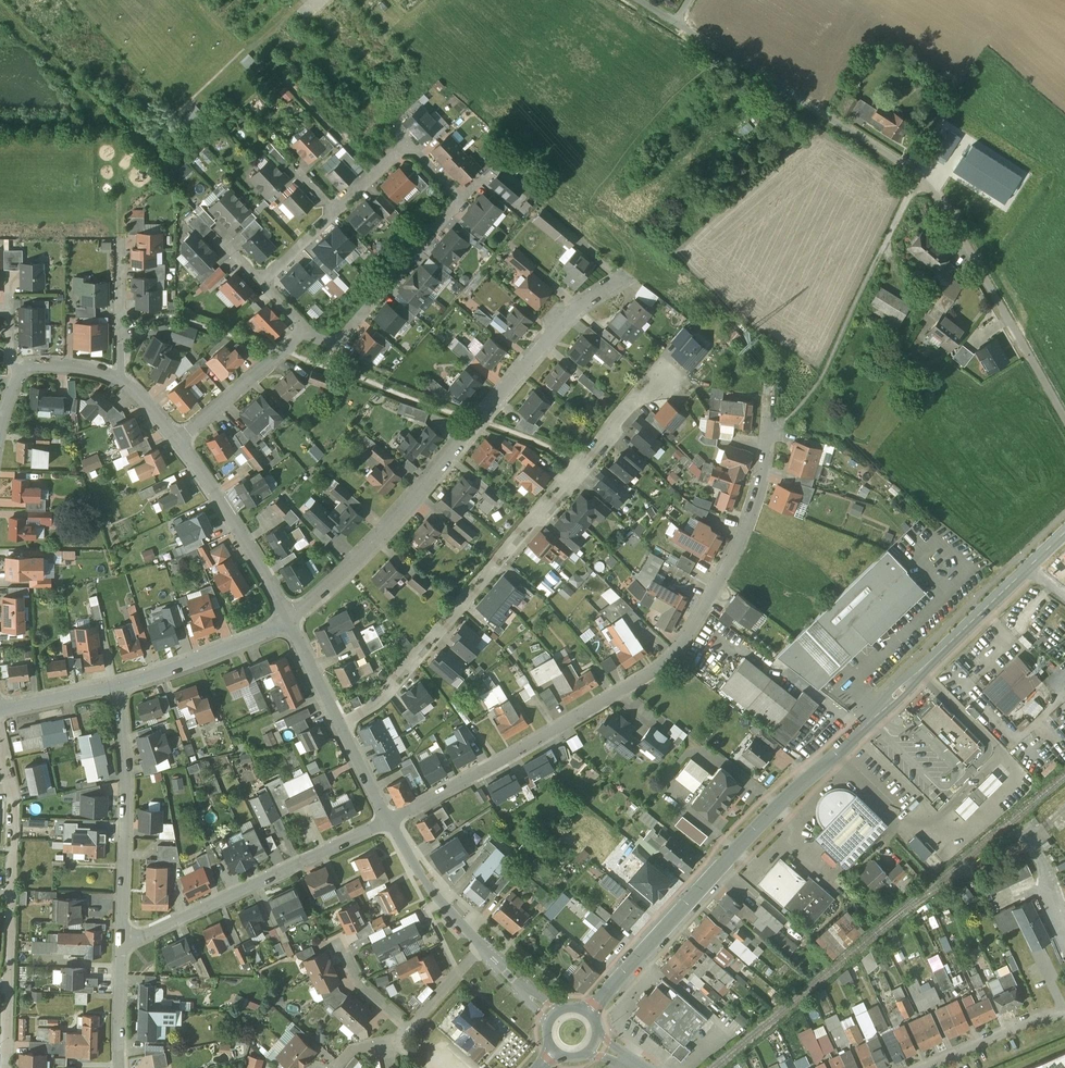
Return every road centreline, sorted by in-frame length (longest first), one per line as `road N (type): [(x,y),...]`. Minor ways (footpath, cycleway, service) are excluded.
road 1 (secondary): [(1031,566),(794,791),(590,1013)]
road 2 (residential): [(391,815),(665,653),(753,501),(769,424)]
road 3 (residential): [(343,726),(446,628),(665,364)]
road 4 (residential): [(291,614),(371,545),(577,307),(630,271)]
road 5 (residential): [(337,203),(408,135),(464,188),(350,326)]
road 6 (residential): [(123,942),(391,815)]
road 7 (residential): [(0,719),(18,809),(13,984)]
road 8 (residential): [(127,684),(132,797),(123,942)]
road 9 (residential): [(291,614),(179,433)]
road 10 (residential): [(291,614),(127,684)]
road 11 (residential): [(905,1067),(1064,1014)]
road 12 (residential): [(179,433),(305,323)]
road 13 (residential): [(482,950),(475,928),(391,815)]
road 14 (residential): [(117,375),(123,241)]
road 15 (residential): [(127,684),(0,712)]
road 16 (residential): [(120,1067),(123,942)]
road 17 (residential): [(343,726),(291,614)]

